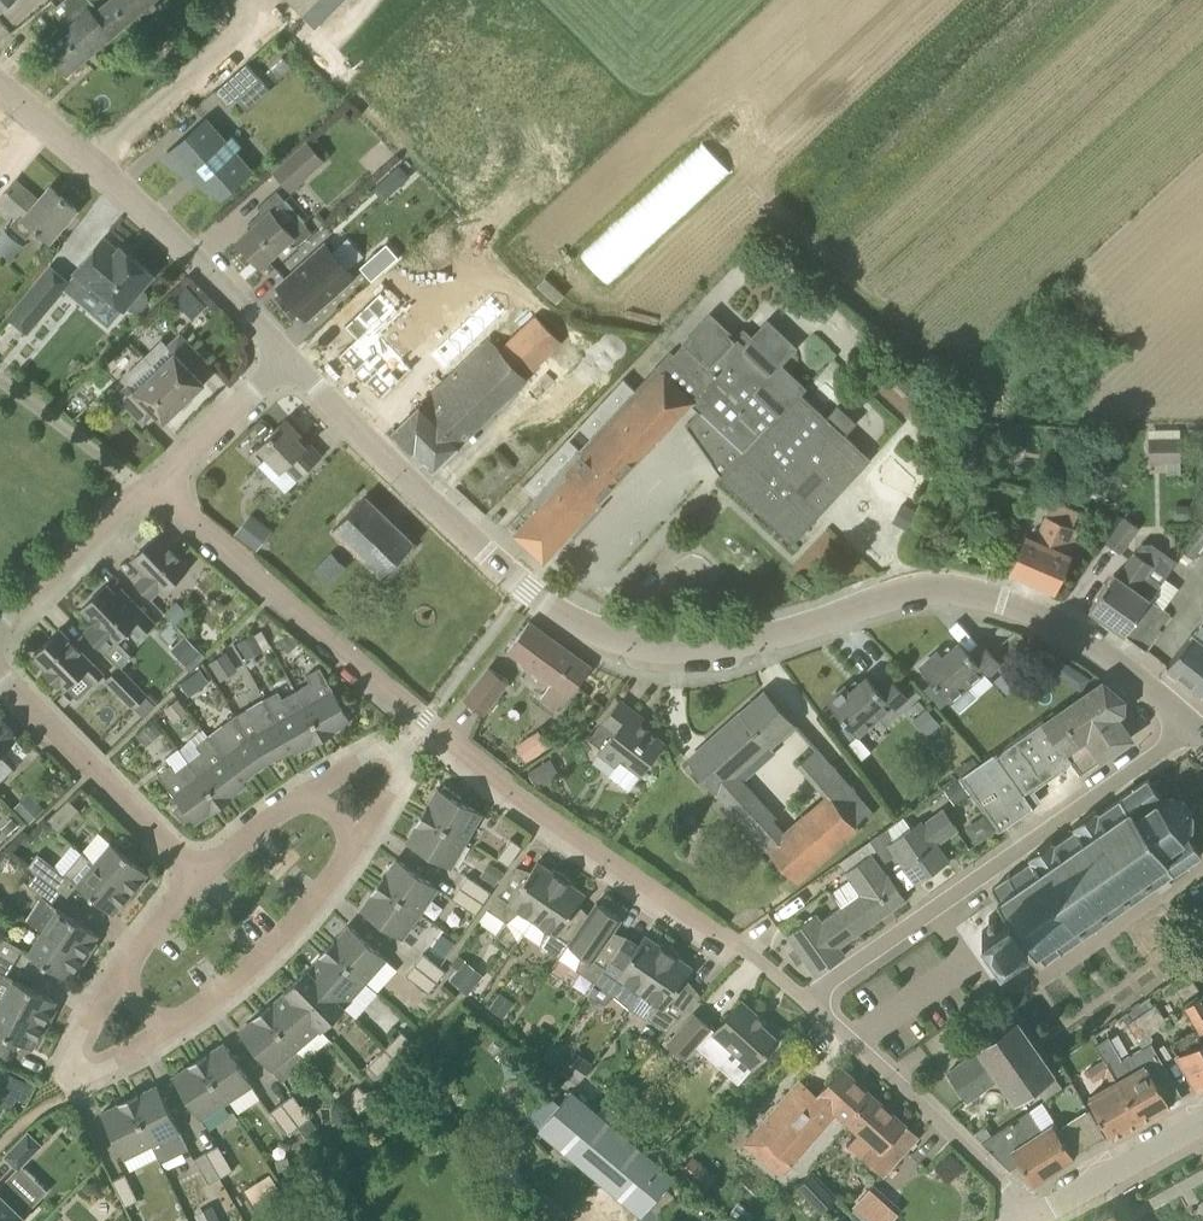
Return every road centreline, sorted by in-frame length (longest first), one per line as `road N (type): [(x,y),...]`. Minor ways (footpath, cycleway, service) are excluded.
road 1 (residential): [(1188,723),(1092,644),(975,594),(934,588),(893,596),(773,637),(709,649),(644,645),(583,627),(526,592),(288,357)]
road 2 (residential): [(805,1001),(739,945),(476,767),(152,494)]
road 3 (residential): [(805,1001),(1165,749),(1188,723)]
road 4 (residential): [(288,357),(118,182),(0,85)]
road 5 (residential): [(1026,1220),(1008,1188),(805,1001)]
road 6 (residential): [(202,874),(0,671)]
road 7 (residential): [(351,863),(251,976),(151,1063)]
road 8 (residential): [(0,625),(113,517),(152,494)]
road 9 (residential): [(1029,1220),(1202,1126)]
road 10 (residential): [(152,494),(288,357)]
road 11 (residential): [(152,494),(0,378)]
road 12 (residential): [(151,1063),(97,1085),(73,1080),(110,1004)]
road 13 (residential): [(110,1004),(202,874)]
road 14 (residential): [(307,804),(357,782),(377,787),(371,830),(351,863)]
road 15 (residential): [(202,874),(307,804)]

